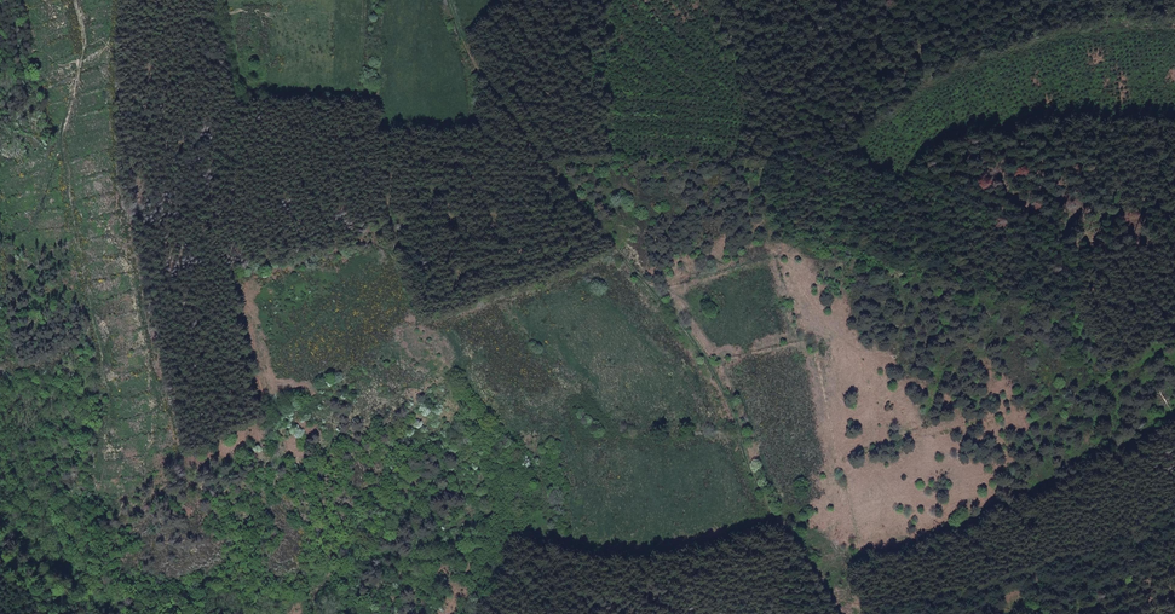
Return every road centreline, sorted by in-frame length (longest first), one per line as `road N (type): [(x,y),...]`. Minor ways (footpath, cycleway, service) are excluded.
road 1 (track): [(450,0),(540,156),(687,330),(733,406),(749,466),(778,522),(783,613)]

